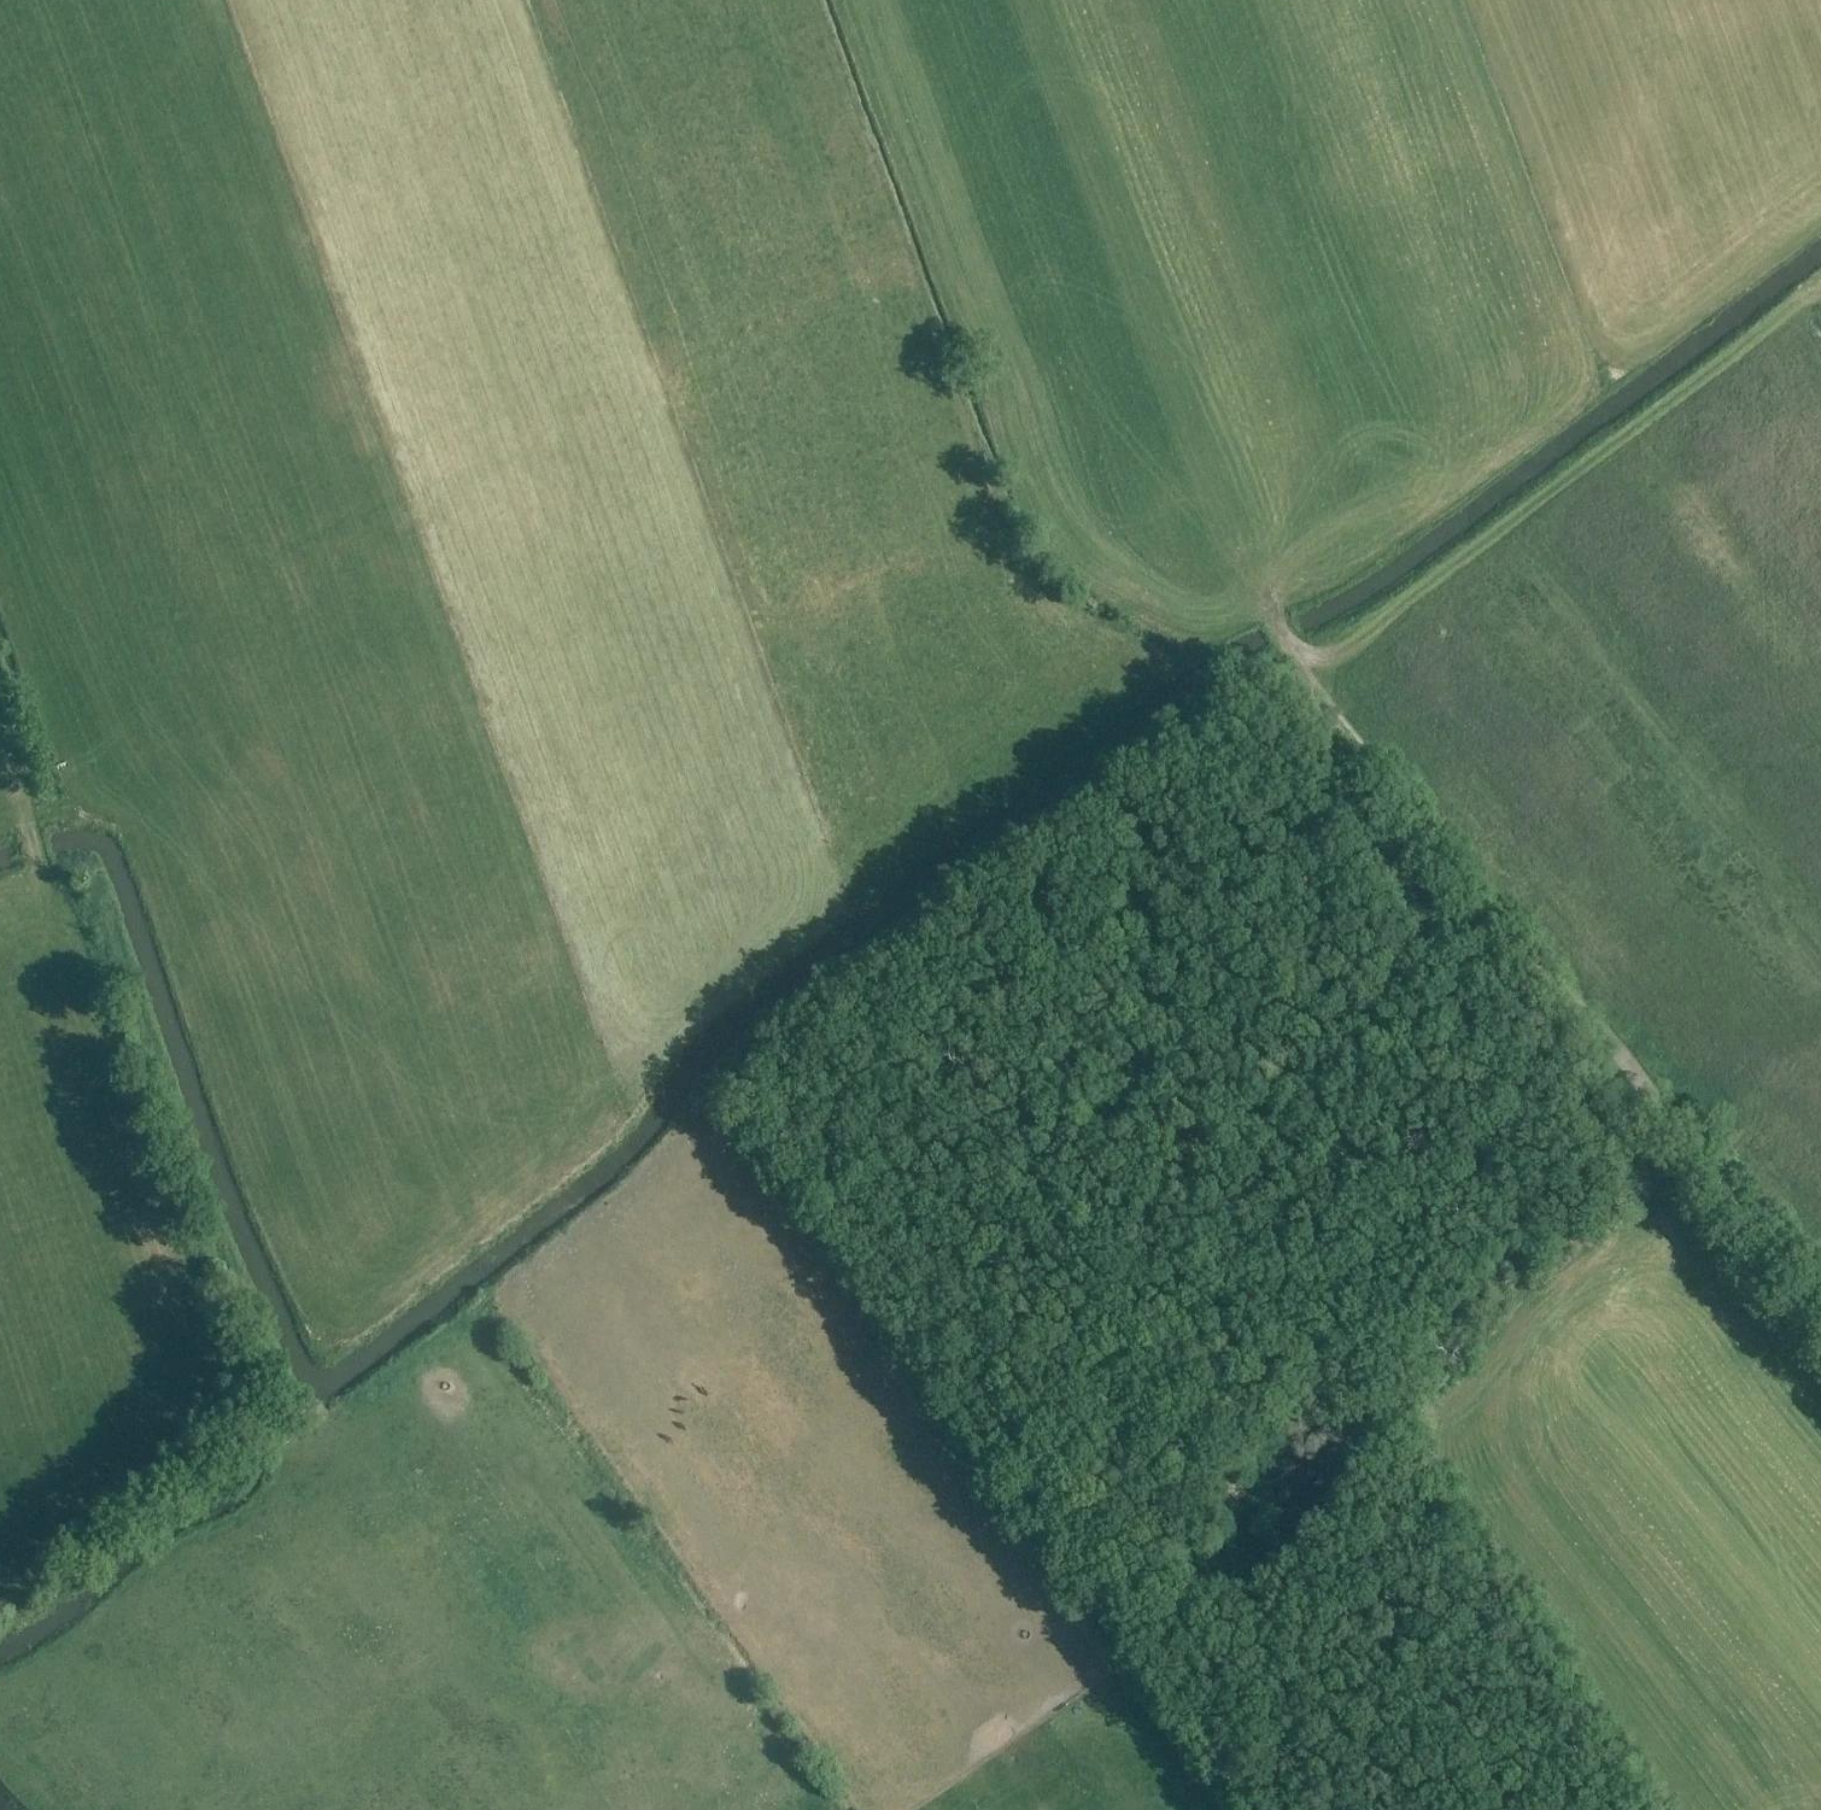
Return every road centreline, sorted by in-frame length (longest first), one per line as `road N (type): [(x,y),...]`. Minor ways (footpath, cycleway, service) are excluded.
road 1 (track): [(1820,1323),(1706,1194),(1669,1113),(1341,735),(1293,671),(1288,635),(1273,614)]
road 2 (track): [(709,1099),(733,1070),(1174,734),(1262,668),(1291,659)]
road 3 (track): [(1119,1652),(1245,1566),(1414,1426)]

